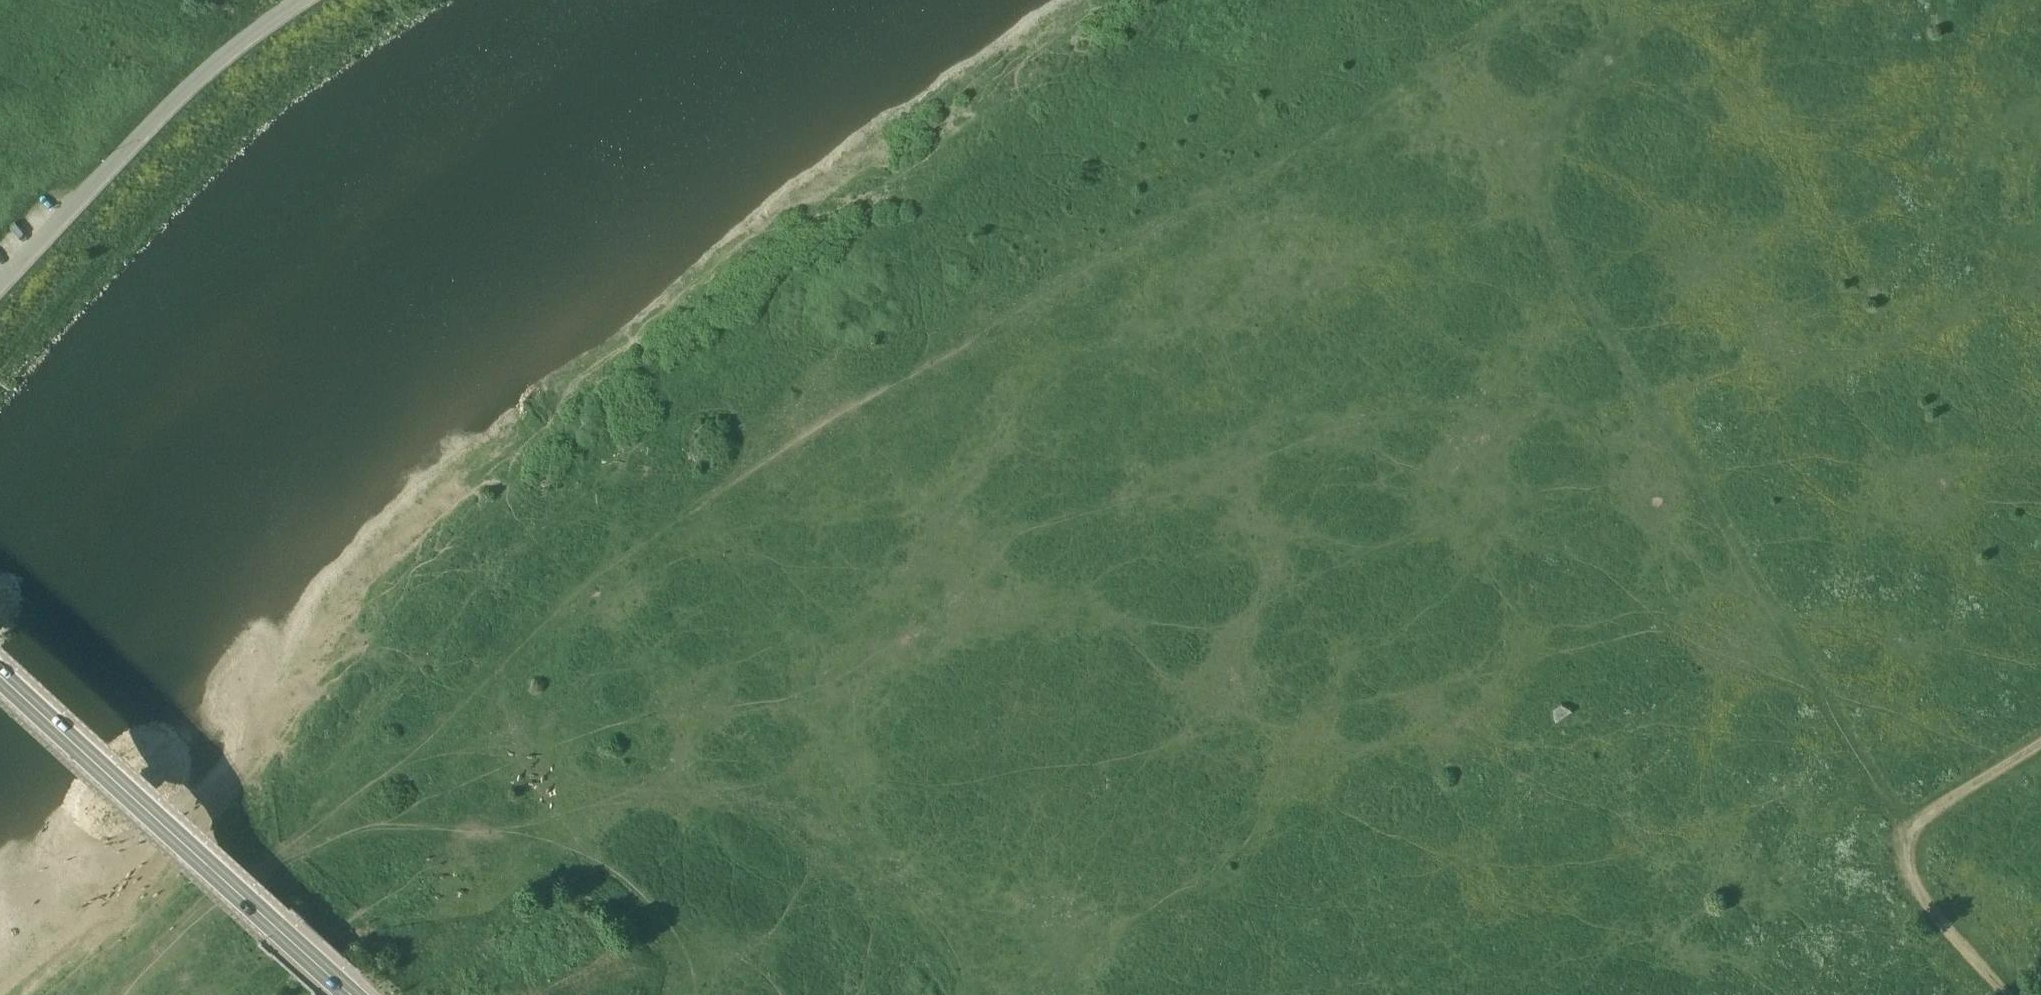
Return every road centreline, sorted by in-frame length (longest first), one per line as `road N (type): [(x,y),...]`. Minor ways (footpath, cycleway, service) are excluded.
road 1 (primary): [(352,994),(0,666)]
road 2 (unclassified): [(0,272),(190,77),(291,0)]
road 3 (track): [(1893,838),(1912,882),(2007,994)]
road 4 (track): [(1893,838),(2040,746)]

